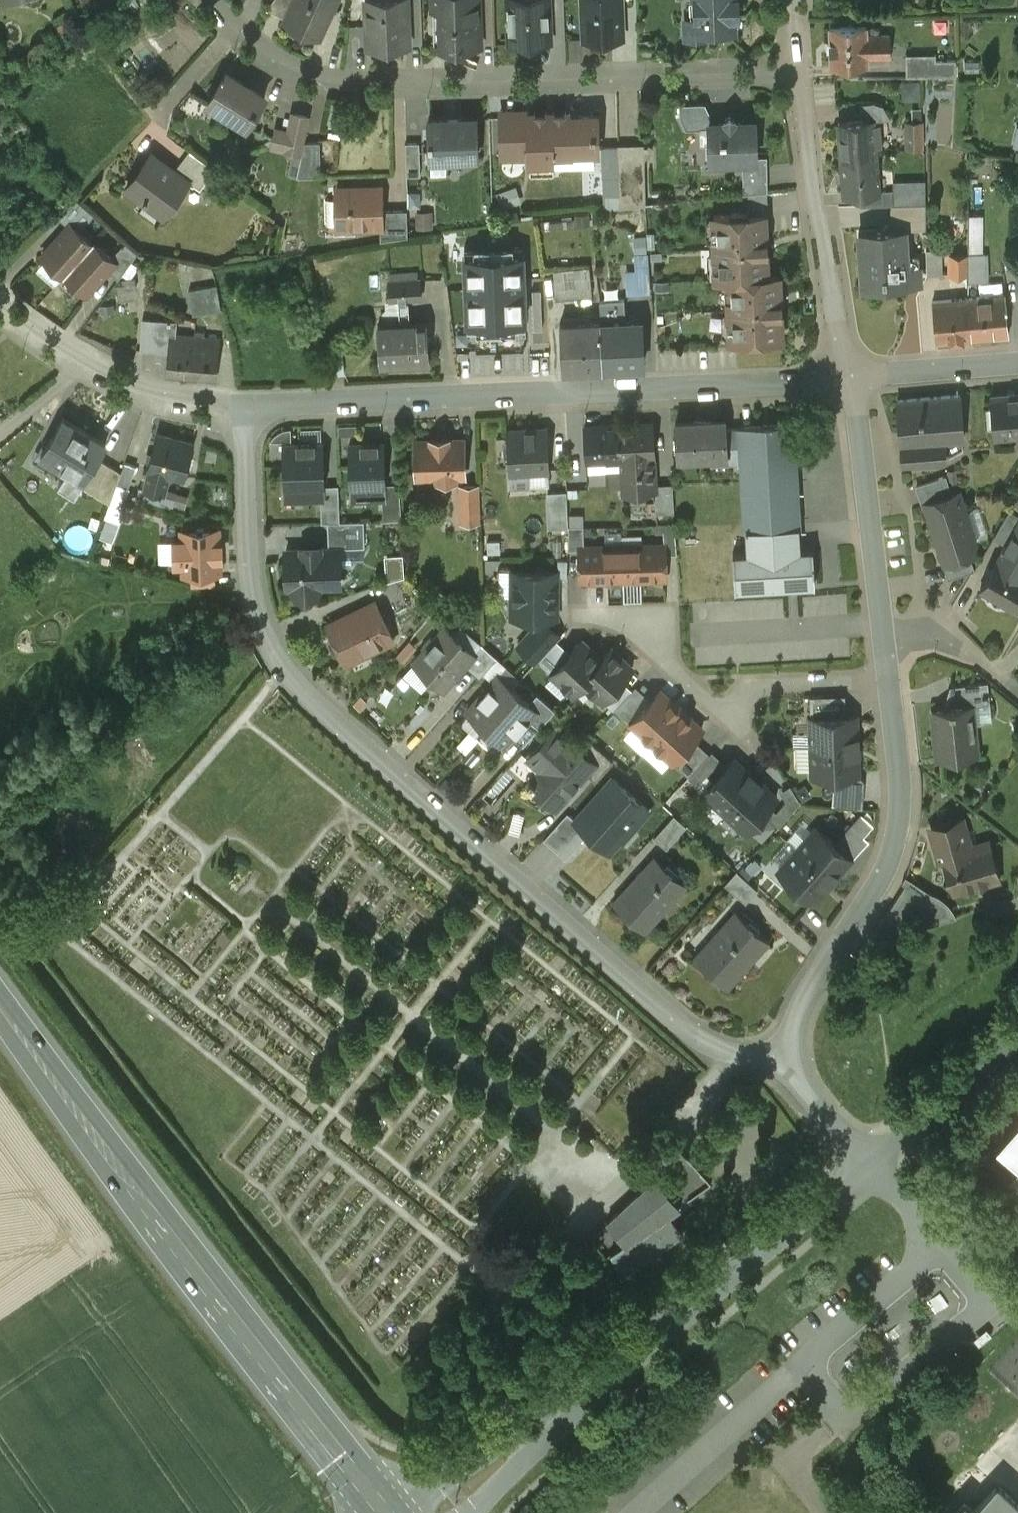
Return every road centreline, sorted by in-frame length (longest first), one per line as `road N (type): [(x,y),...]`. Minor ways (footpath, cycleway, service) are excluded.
road 1 (residential): [(248,405),(253,596),(285,668),(691,1032),(726,1051),(780,1053)]
road 2 (primary): [(0,1005),(385,1512)]
road 3 (residential): [(797,69),(359,85),(277,59),(209,0)]
road 4 (residential): [(853,379),(248,405)]
road 5 (tertiary): [(439,1512),(870,1165)]
road 6 (residential): [(889,679),(901,810),(892,853),(813,981),(780,1053)]
road 7 (residential): [(797,69),(837,321),(853,379)]
road 8 (residential): [(853,379),(889,679)]
road 9 (residential): [(248,405),(136,387),(0,305)]
road 10 (residential): [(725,715),(659,653),(655,614),(576,616)]
road 11 (tertiary): [(870,1165),(1017,1041)]
road 12 (residential): [(889,679),(749,688),(725,715)]
road 13 (residential): [(1017,363),(853,379)]
road 14 (residential): [(780,1053),(870,1165)]

